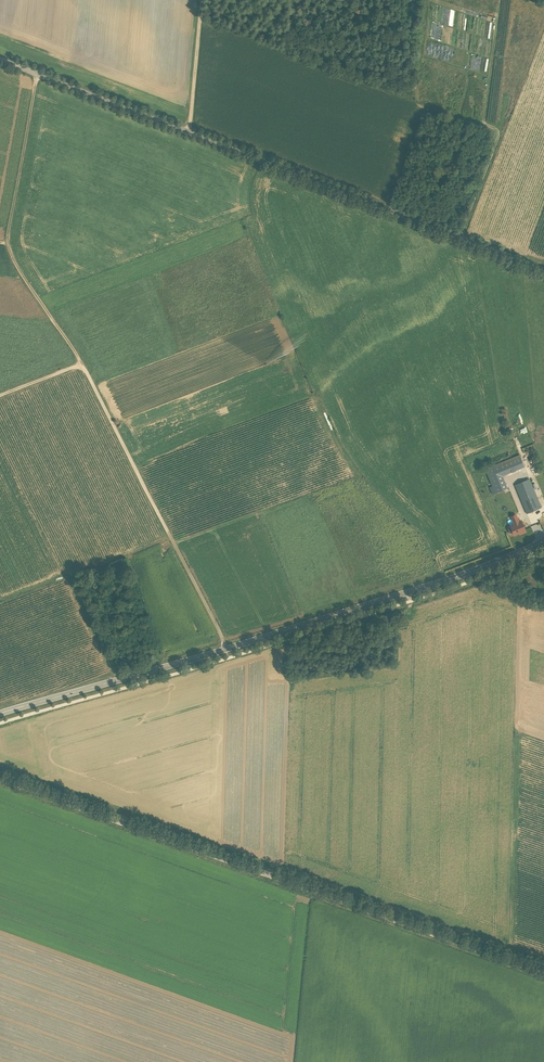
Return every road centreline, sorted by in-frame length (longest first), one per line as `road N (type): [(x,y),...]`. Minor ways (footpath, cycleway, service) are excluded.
road 1 (track): [(38,73),(10,222),(13,258),(83,366),(226,649)]
road 2 (tertiary): [(543,271),(0,59)]
road 3 (tertiary): [(543,972),(0,778)]
road 4 (secondary): [(0,714),(543,543)]
road 5 (track): [(202,0),(189,133)]

